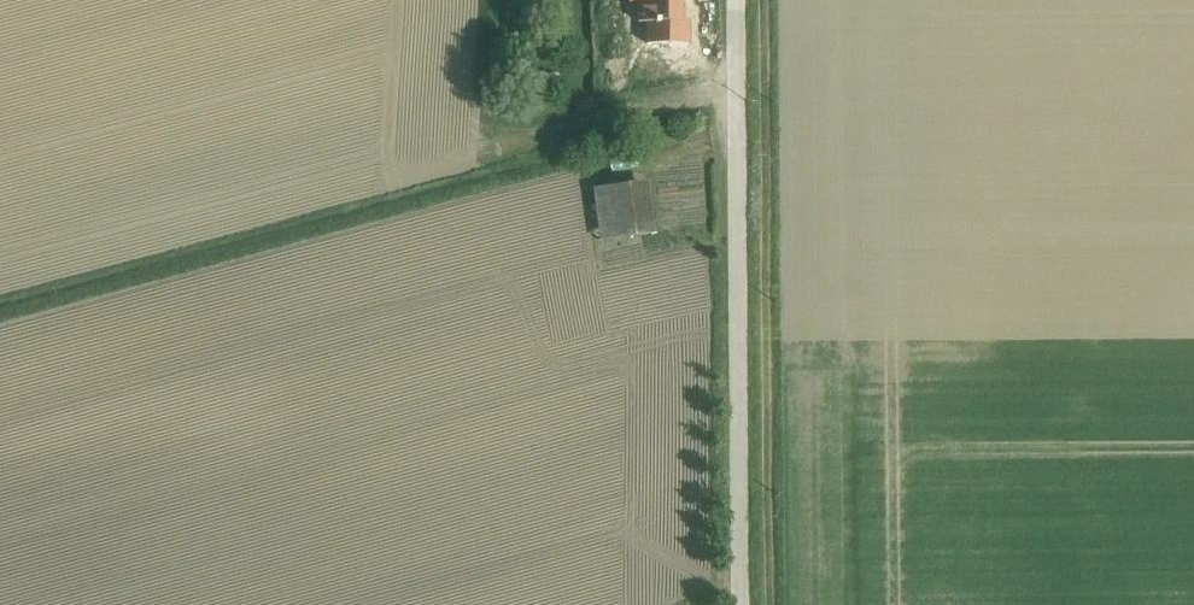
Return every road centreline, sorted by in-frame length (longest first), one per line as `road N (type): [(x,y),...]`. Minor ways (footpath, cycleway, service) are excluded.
road 1 (track): [(762,0),(768,604)]
road 2 (track): [(895,604),(889,0)]
road 3 (unclassified): [(741,604),(737,0)]

